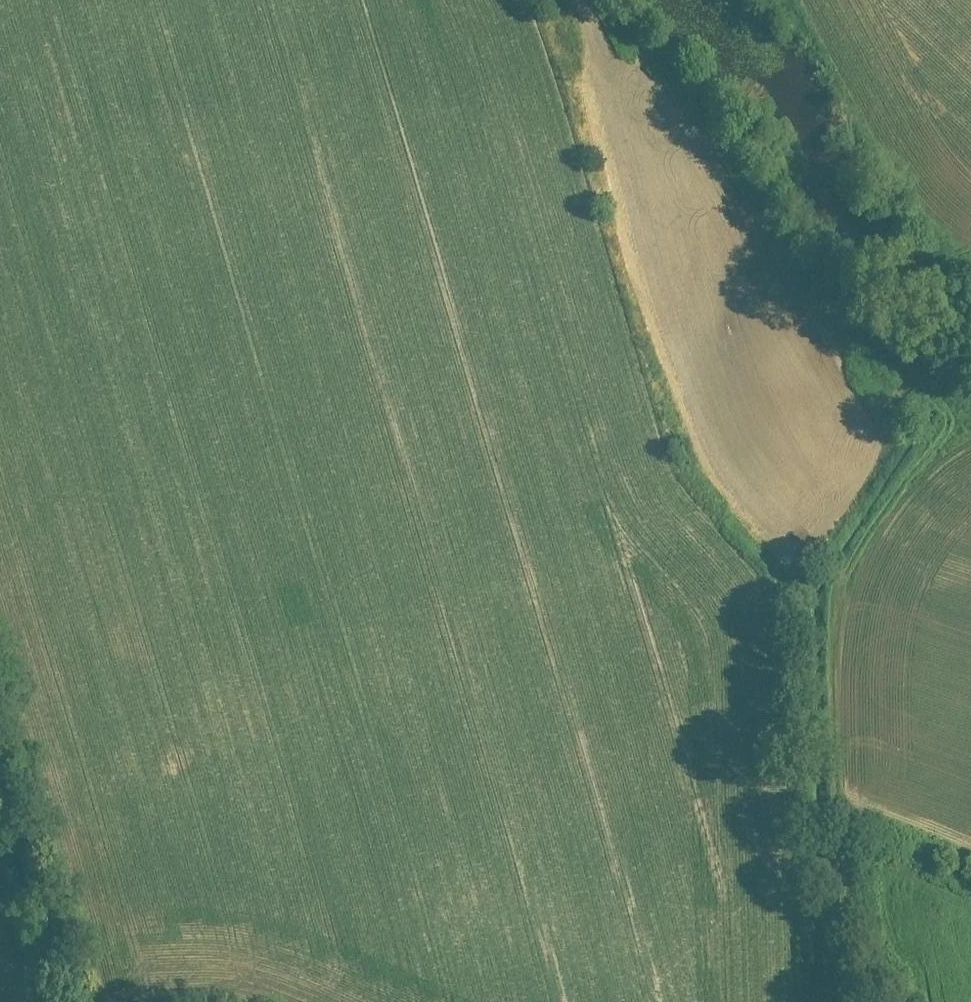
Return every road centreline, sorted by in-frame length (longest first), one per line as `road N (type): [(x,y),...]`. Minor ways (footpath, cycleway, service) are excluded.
road 1 (track): [(838,1001),(830,663),(831,600),(841,575),(778,555),(724,500),(686,427),(585,100),(584,20),(574,0)]
road 2 (track): [(841,575),(952,413)]
road 3 (track): [(970,413),(952,413),(880,337)]

